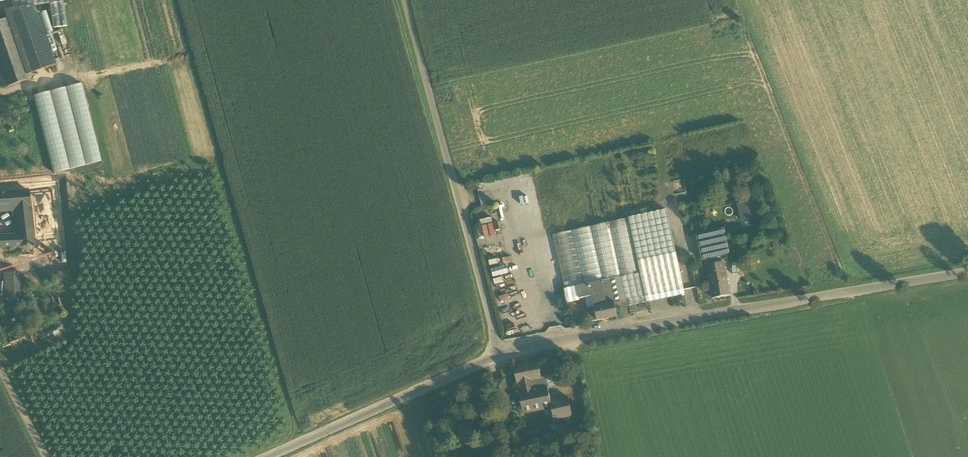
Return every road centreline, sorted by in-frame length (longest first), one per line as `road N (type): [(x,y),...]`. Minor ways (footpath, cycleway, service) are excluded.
road 1 (unclassified): [(500,360),(593,335),(967,273)]
road 2 (unclassified): [(405,0),(500,360)]
road 3 (unclassified): [(274,456),(500,360)]

